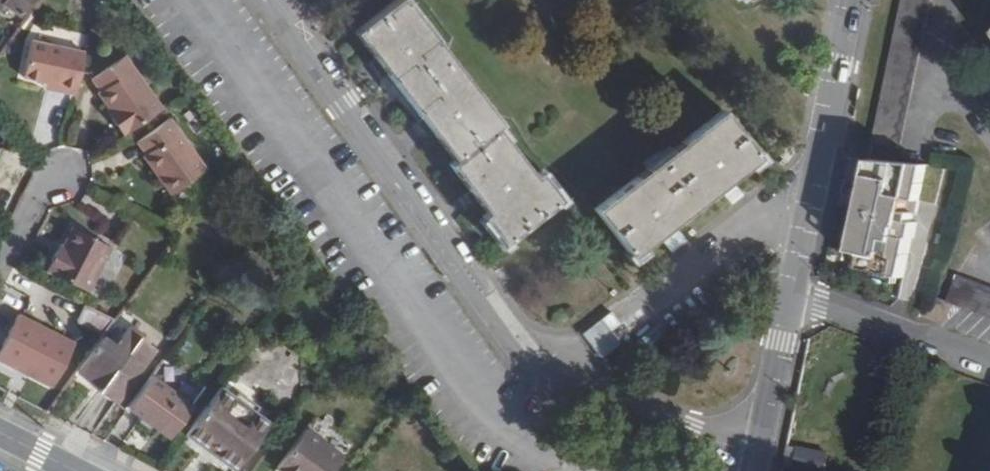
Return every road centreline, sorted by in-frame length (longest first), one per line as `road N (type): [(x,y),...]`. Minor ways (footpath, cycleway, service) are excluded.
road 1 (residential): [(269,0),(531,359),(759,456)]
road 2 (residential): [(567,365),(818,171)]
road 3 (residential): [(989,365),(793,295)]
road 4 (residential): [(853,0),(818,171)]
road 5 (residential): [(793,295),(759,456)]
road 6 (residential): [(818,171),(793,295)]

